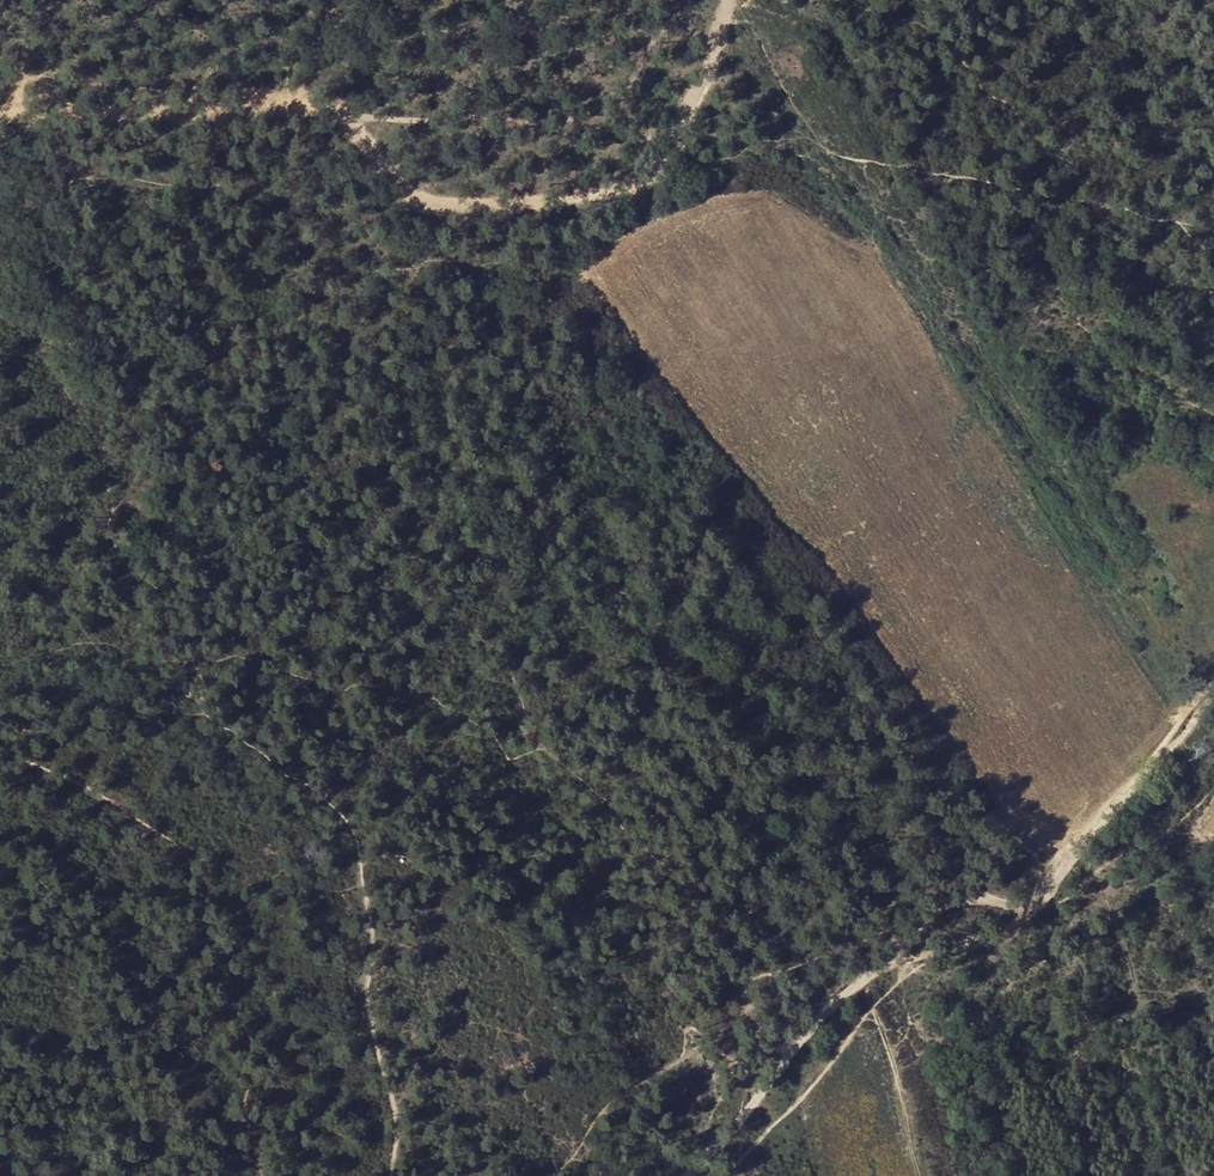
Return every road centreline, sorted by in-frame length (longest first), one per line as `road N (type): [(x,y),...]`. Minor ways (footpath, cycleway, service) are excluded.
road 1 (track): [(0,114),(47,104),(313,105),(341,117),(408,185),(461,198),(593,193),(632,181),(662,147),(728,0)]
road 2 (track): [(670,1175),(954,894),(1036,897),(1047,879),(1040,848),(1062,809),(1213,698)]

